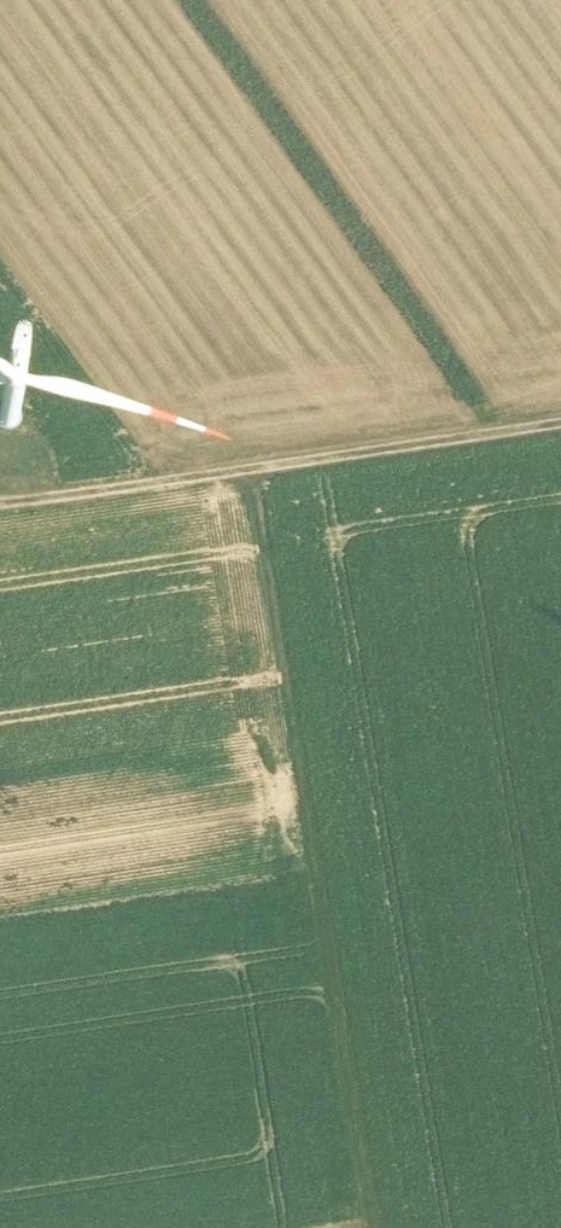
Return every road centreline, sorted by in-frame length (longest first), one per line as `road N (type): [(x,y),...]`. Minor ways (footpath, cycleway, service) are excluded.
road 1 (track): [(373,1227),(248,472)]
road 2 (track): [(560,424),(0,507)]

